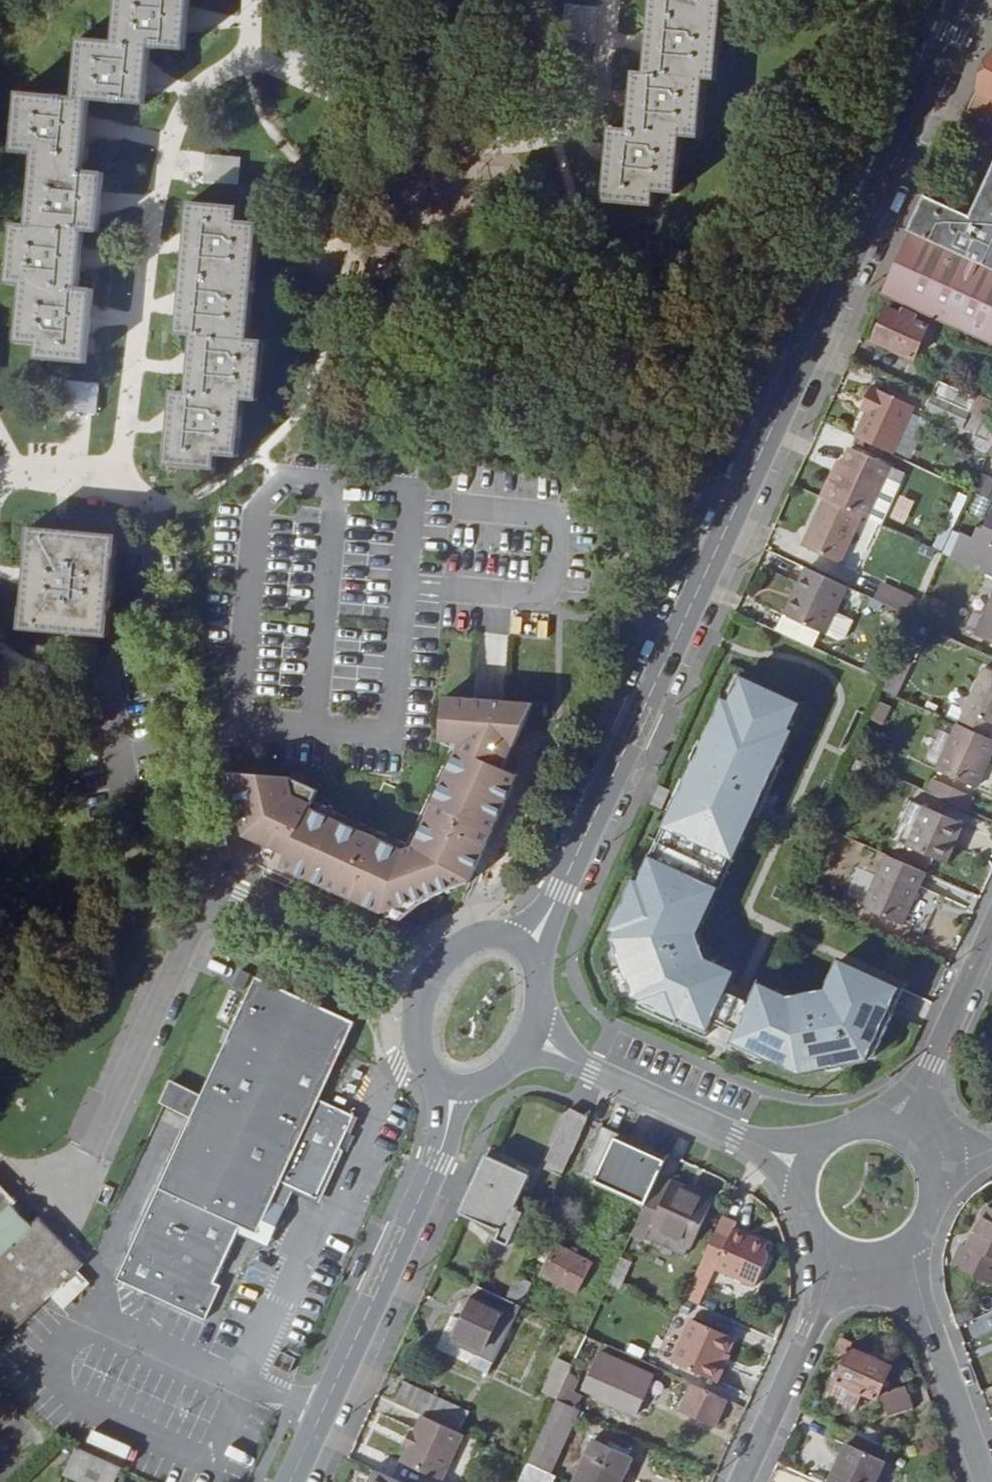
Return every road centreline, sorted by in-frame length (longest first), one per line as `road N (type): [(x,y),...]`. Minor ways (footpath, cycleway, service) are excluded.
road 1 (tertiary): [(522,947),(633,754),(968,0)]
road 2 (residential): [(425,991),(236,908),(215,910),(194,924),(89,1156)]
road 3 (tertiary): [(290,1481),(433,1166),(458,1090)]
road 4 (residential): [(162,182),(184,115),(202,90),(243,65),(288,74),(307,110),(287,141),(180,173)]
road 5 (residential): [(571,0),(497,100),(510,133),(541,139),(590,110),(606,84),(616,0)]
road 6 (residential): [(809,1168),(531,1038)]
road 7 (residential): [(840,1251),(740,1481)]
road 8 (residential): [(903,1248),(986,1481)]
road 9 (residential): [(121,414),(162,182)]
road 10 (residential): [(895,1135),(991,929)]
road 11 (tertiary): [(522,947),(476,940),(447,959),(425,991)]
road 12 (tertiary): [(425,991),(417,1026),(423,1065),(458,1090)]

